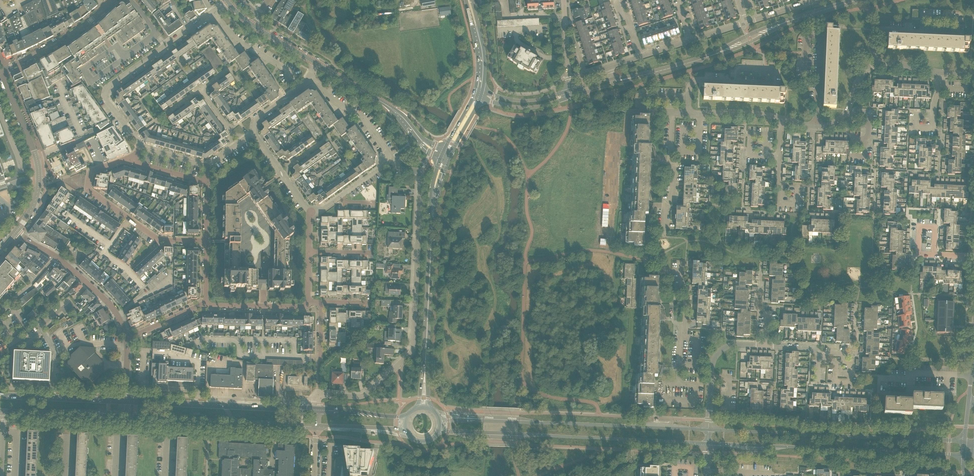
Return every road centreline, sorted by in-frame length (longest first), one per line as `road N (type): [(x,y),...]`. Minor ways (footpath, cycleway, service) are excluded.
road 1 (residential): [(318,408),(319,395),(362,397),(411,352),(421,173),(393,159)]
road 2 (residential): [(17,230),(36,201),(39,167),(6,71),(113,0)]
road 3 (tertiary): [(438,432),(708,444)]
road 4 (tertiary): [(708,429),(439,419)]
road 5 (tertiary): [(964,441),(708,429)]
road 6 (tertiary): [(708,444),(963,456)]
road 7 (residential): [(680,273),(652,270),(645,258),(648,236),(661,236),(673,192),(672,114)]
road 8 (secondary): [(124,416),(317,425)]
road 9 (secondary): [(318,408),(125,401)]
road 10 (residential): [(205,242),(160,241),(88,190),(91,171),(126,160)]
road 11 (residential): [(133,137),(106,101),(107,86),(213,13)]
road 12 (secondary): [(425,374),(434,199)]
road 13 (residential): [(126,339),(112,305),(17,230)]
road 14 (secondary): [(125,401),(0,394)]
road 15 (residential): [(712,367),(679,365),(680,273)]
road 16 (unclassified): [(418,136),(393,108),(317,65)]

